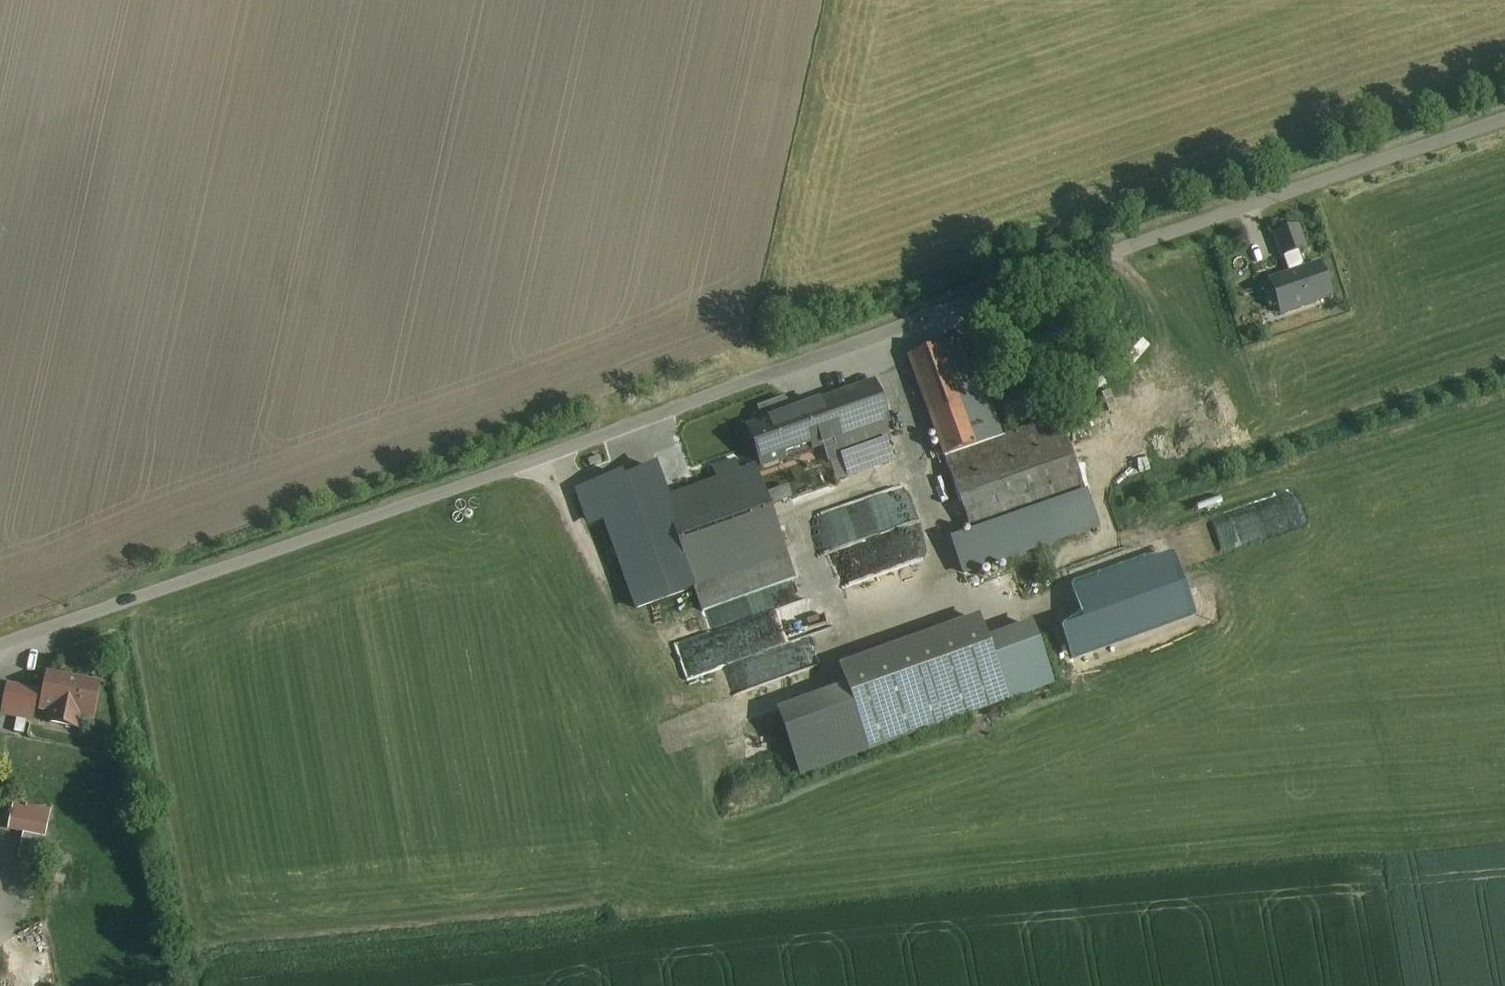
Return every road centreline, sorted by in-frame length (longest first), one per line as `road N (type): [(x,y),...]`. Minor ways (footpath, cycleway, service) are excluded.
road 1 (unclassified): [(1504,107),(1028,267),(0,633)]

